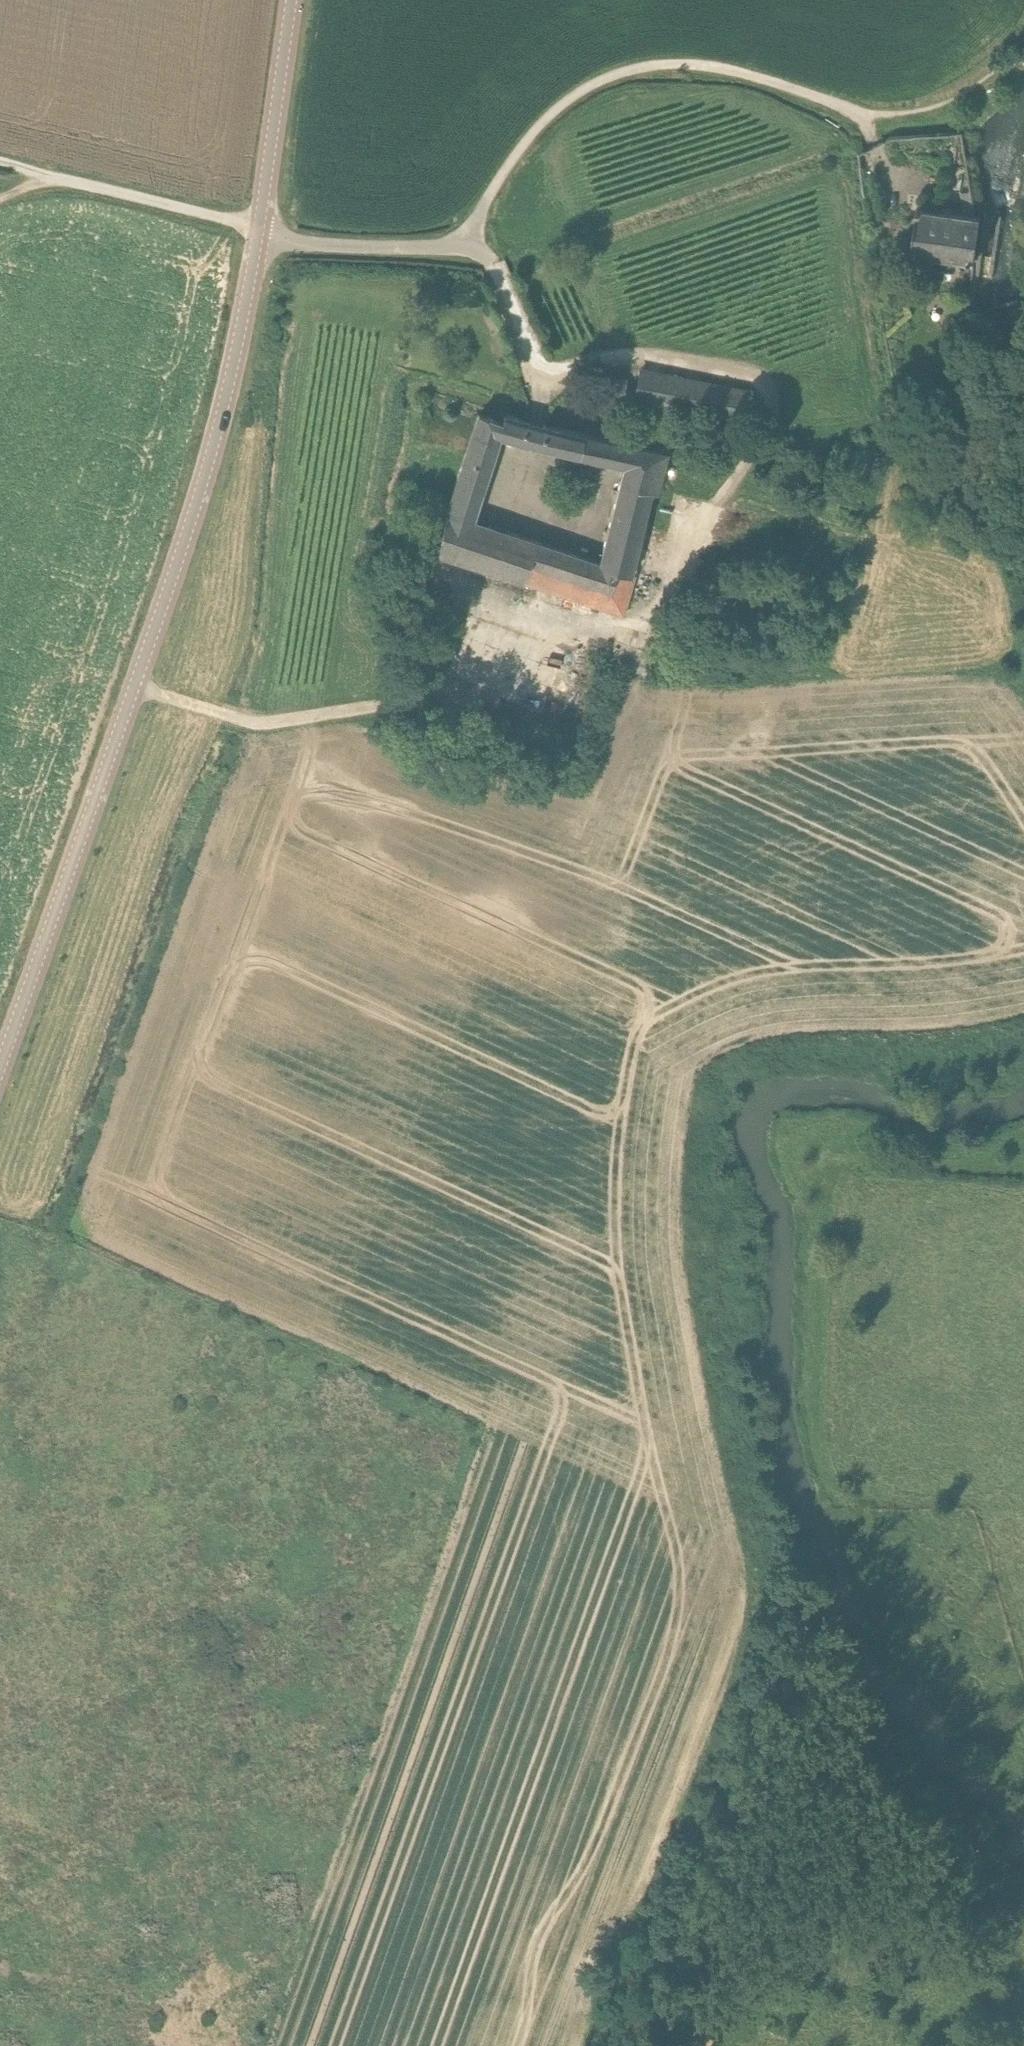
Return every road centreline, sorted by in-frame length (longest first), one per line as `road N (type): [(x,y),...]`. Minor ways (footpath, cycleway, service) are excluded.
road 1 (secondary): [(0,1068),(168,594),(224,408),(259,232)]
road 2 (track): [(479,223),(509,164),(545,120),(625,73),(730,72),(863,120)]
road 3 (secondary): [(259,232),(292,0)]
road 4 (unclassified): [(259,232),(296,243),(446,248),(471,240),(479,223)]
road 5 (track): [(59,179),(259,232)]

